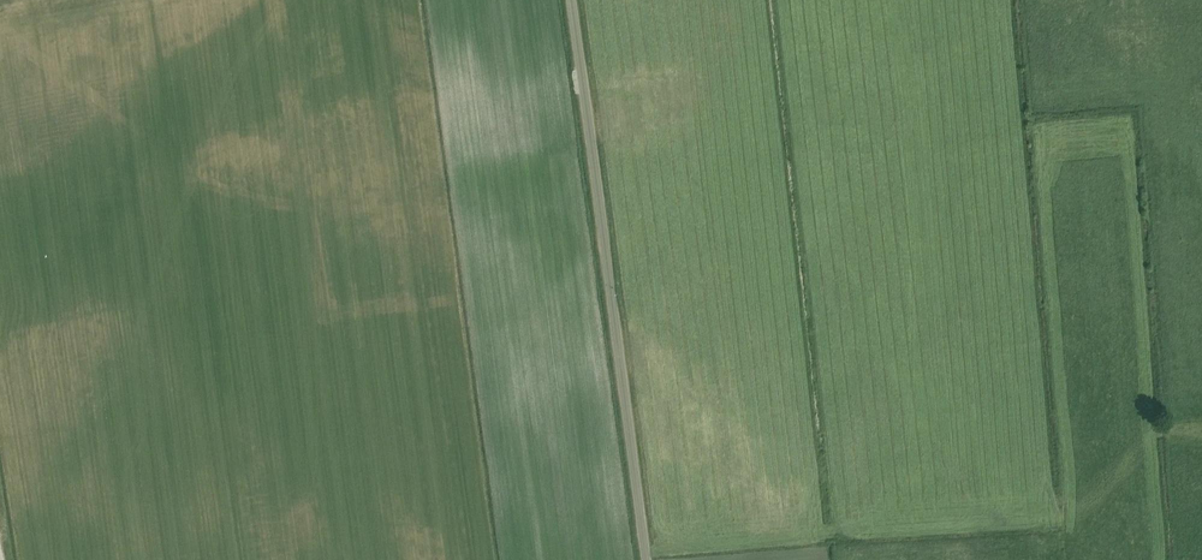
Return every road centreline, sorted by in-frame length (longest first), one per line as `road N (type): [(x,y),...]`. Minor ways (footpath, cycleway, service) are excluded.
road 1 (unclassified): [(646,559),(571,0)]

